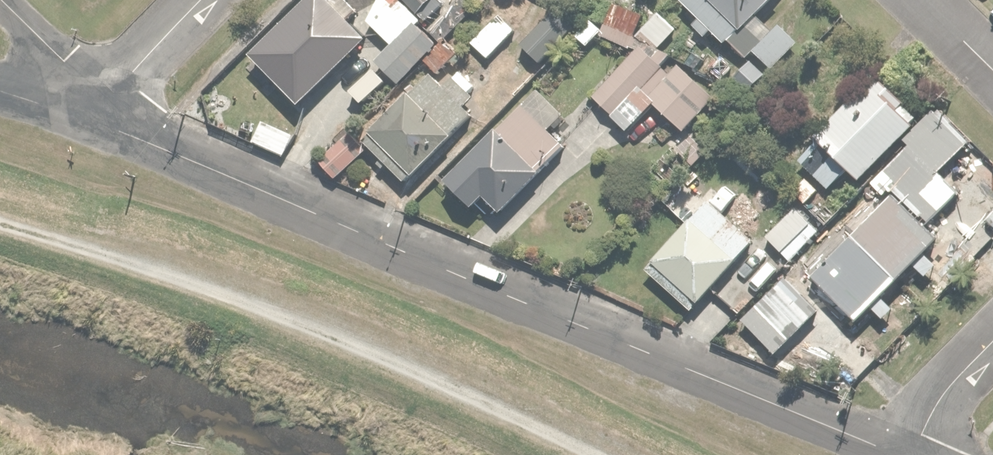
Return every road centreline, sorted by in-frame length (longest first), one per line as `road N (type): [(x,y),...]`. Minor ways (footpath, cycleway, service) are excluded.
road 1 (residential): [(112,120),(899,454)]
road 2 (residential): [(112,120),(129,78),(204,0)]
road 3 (residential): [(918,454),(936,409),(992,341)]
road 4 (residential): [(6,0),(66,61),(65,105)]

